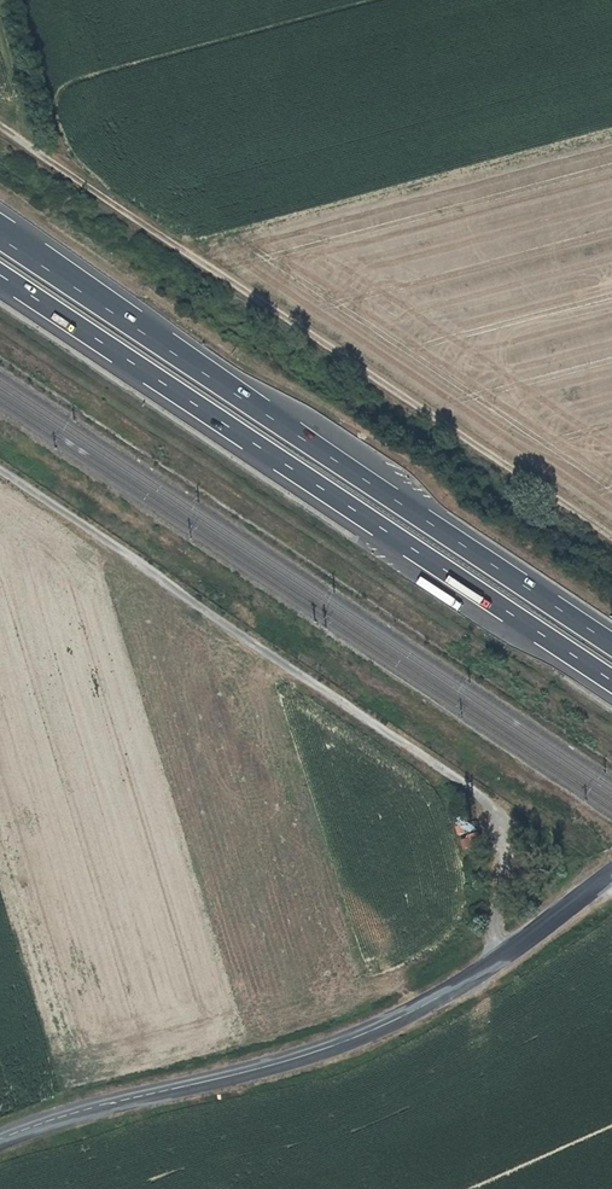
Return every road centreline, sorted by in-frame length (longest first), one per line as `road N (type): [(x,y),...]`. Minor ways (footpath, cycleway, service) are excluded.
road 1 (unclassified): [(0,471),(475,791),(501,837),(495,964)]
road 2 (track): [(611,535),(0,127)]
road 3 (motorway): [(611,644),(0,237)]
road 4 (motorway): [(0,275),(611,681)]
road 5 (tertiary): [(495,964),(347,1042),(0,1139)]
road 6 (tertiary): [(611,874),(495,964)]

